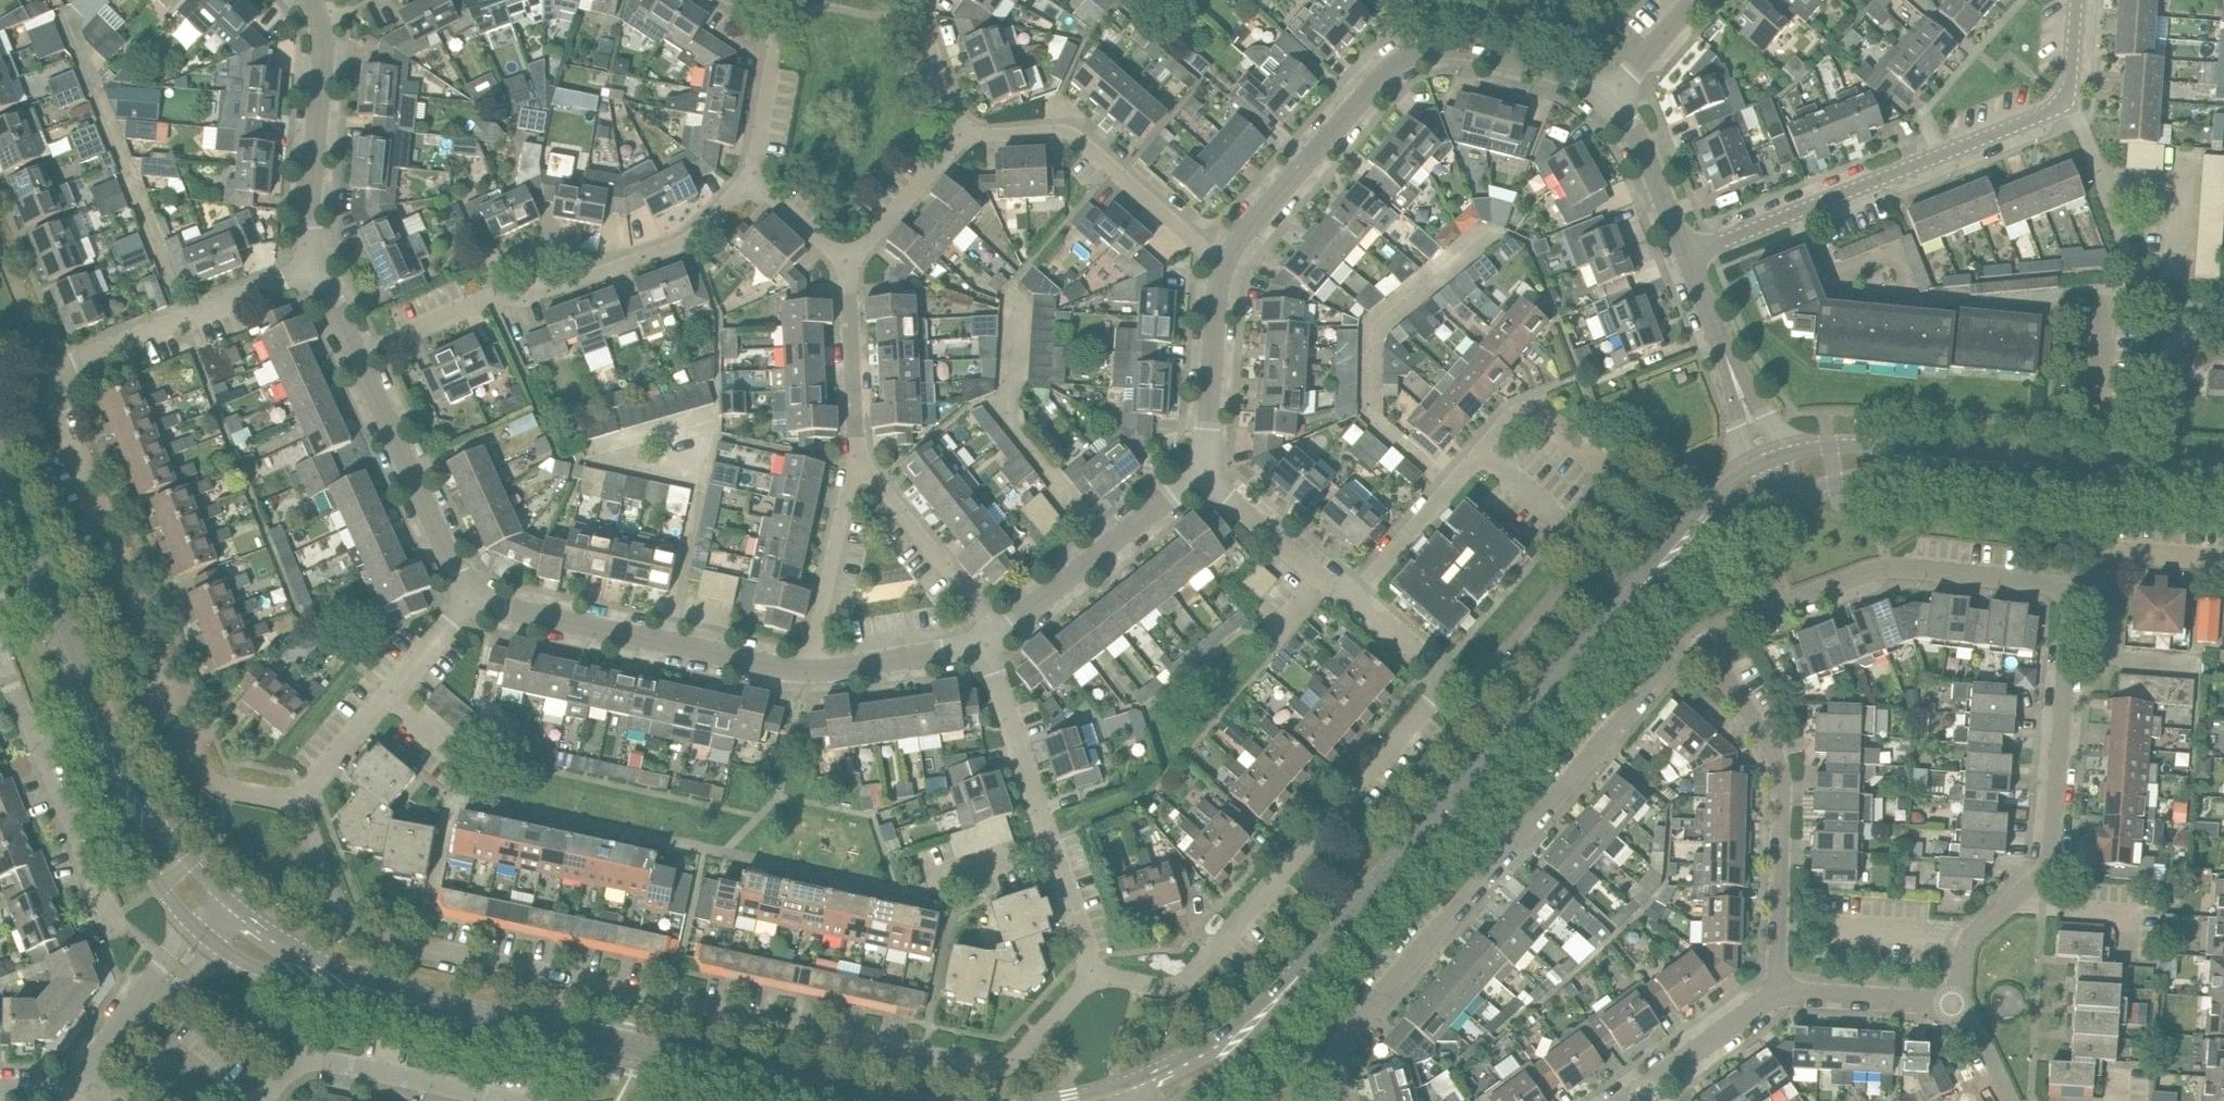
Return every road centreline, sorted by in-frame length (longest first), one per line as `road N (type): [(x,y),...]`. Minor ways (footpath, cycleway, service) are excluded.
road 1 (residential): [(1097,971),(1001,1068),(370,934),(339,910),(298,794)]
road 2 (residential): [(298,794),(230,790),(202,767),(58,387),(81,359),(314,266)]
road 3 (residential): [(1097,971),(1160,988),(1179,984),(1427,705),(1436,669),(1358,596)]
road 4 (residential): [(1340,1100),(1333,1069),(1341,1041),(1666,670),(1702,640)]
road 5 (secondary): [(1624,609),(1308,965)]
road 6 (residential): [(1955,1003),(1969,936),(2039,876),(2051,851),(2067,591)]
road 7 (secondary): [(861,1098),(445,1008)]
road 8 (residential): [(1799,210),(2066,99),(2077,0)]
road 9 (residential): [(1702,640),(1731,622),(1889,567),(2045,582),(2067,591)]
road 10 (residential): [(1780,993),(1781,774),(1702,640)]
road 11 (residential): [(1097,971),(988,639)]
road 12 (unclassified): [(806,670),(473,598)]
road 13 (unclassified): [(1432,46),(1383,75),(1225,262)]
road 14 (residential): [(1225,262),(1069,129),(973,128)]
road 15 (secondary): [(80,680),(159,887),(206,935)]
road 16 (residential): [(3,663),(108,918)]
road 17 (residential): [(518,1100),(310,1061),(286,1072),(262,1100)]
road 18 (secondary): [(233,903),(191,862),(140,790),(80,680)]
road 19 (unclassified): [(1201,473),(988,639)]
road 20 (unclassified): [(473,598),(357,356)]
road 21 (unclassified): [(298,794),(473,598)]
road 22 (secondary): [(206,935),(289,979),(445,1008)]
road 23 (unclassified): [(314,266),(319,16)]
road 24 (secondary): [(2007,462),(1831,446),(1769,459)]
road 25 (secondary): [(445,1008),(326,963),(233,903)]
road 26 (secondary): [(1785,496),(1857,474),(2007,462)]
road 27 (residential): [(988,639),(981,610),(859,458)]
road 28 (secondary): [(1308,965),(1226,1032),(1122,1082)]
road 29 (unclassified): [(1769,459),(1686,254)]
road 30 (residential): [(859,458),(806,670)]
road 31 (secondary): [(2007,462),(2223,479)]
road 32 (secondary): [(80,680),(0,479)]
road 33 (unclassified): [(1225,262),(1201,473)]
road 34 (secondary): [(1769,459),(1704,503),(1624,609)]
road 35 (residential): [(76,1098),(206,935)]
road 36 (residential): [(1358,596),(1331,587),(1201,473)]
road 37 (residential): [(859,458),(848,260)]
road 38 (secondary): [(1624,609),(1725,525),(1785,496)]
road 39 (residential): [(746,177),(757,150),(771,34),(733,0)]
road 40 (residential): [(1358,596),(1483,452)]
road 41 (secondary): [(1181,1100),(1222,1069),(1308,965)]
road 42 (unclassified): [(1609,96),(1557,71),(1470,47),(1432,46)]
road 43 (unclassified): [(988,639),(806,670)]
road 44 (residential): [(848,260),(973,128)]
road 45 (residential): [(1483,452),(1516,413),(1536,409),(1617,479)]
road 46 (unclassified): [(1686,254),(1633,128),(1609,96)]
road 47 (unclassified): [(1780,993),(1955,1003)]
road 48 (residential): [(2067,591),(2119,551),(2223,558)]
road 49 (residential): [(609,270),(673,247),(746,177)]
road 50 (unclassified): [(1643,1089),(1780,993)]
road 51 (residential): [(609,270),(537,250),(502,265),(484,299)]
road 52 (residential): [(357,356),(484,299)]
road 53 (residential): [(973,128),(959,111),(922,0)]
road 54 (residential): [(848,260),(746,177)]
road 55 (residential): [(484,299),(531,298),(609,270)]
road 56 (residential): [(1609,96),(1695,0)]
road 57 (residential): [(2037,312),(1913,300)]
road 58 (residential): [(1686,254),(1799,210)]

